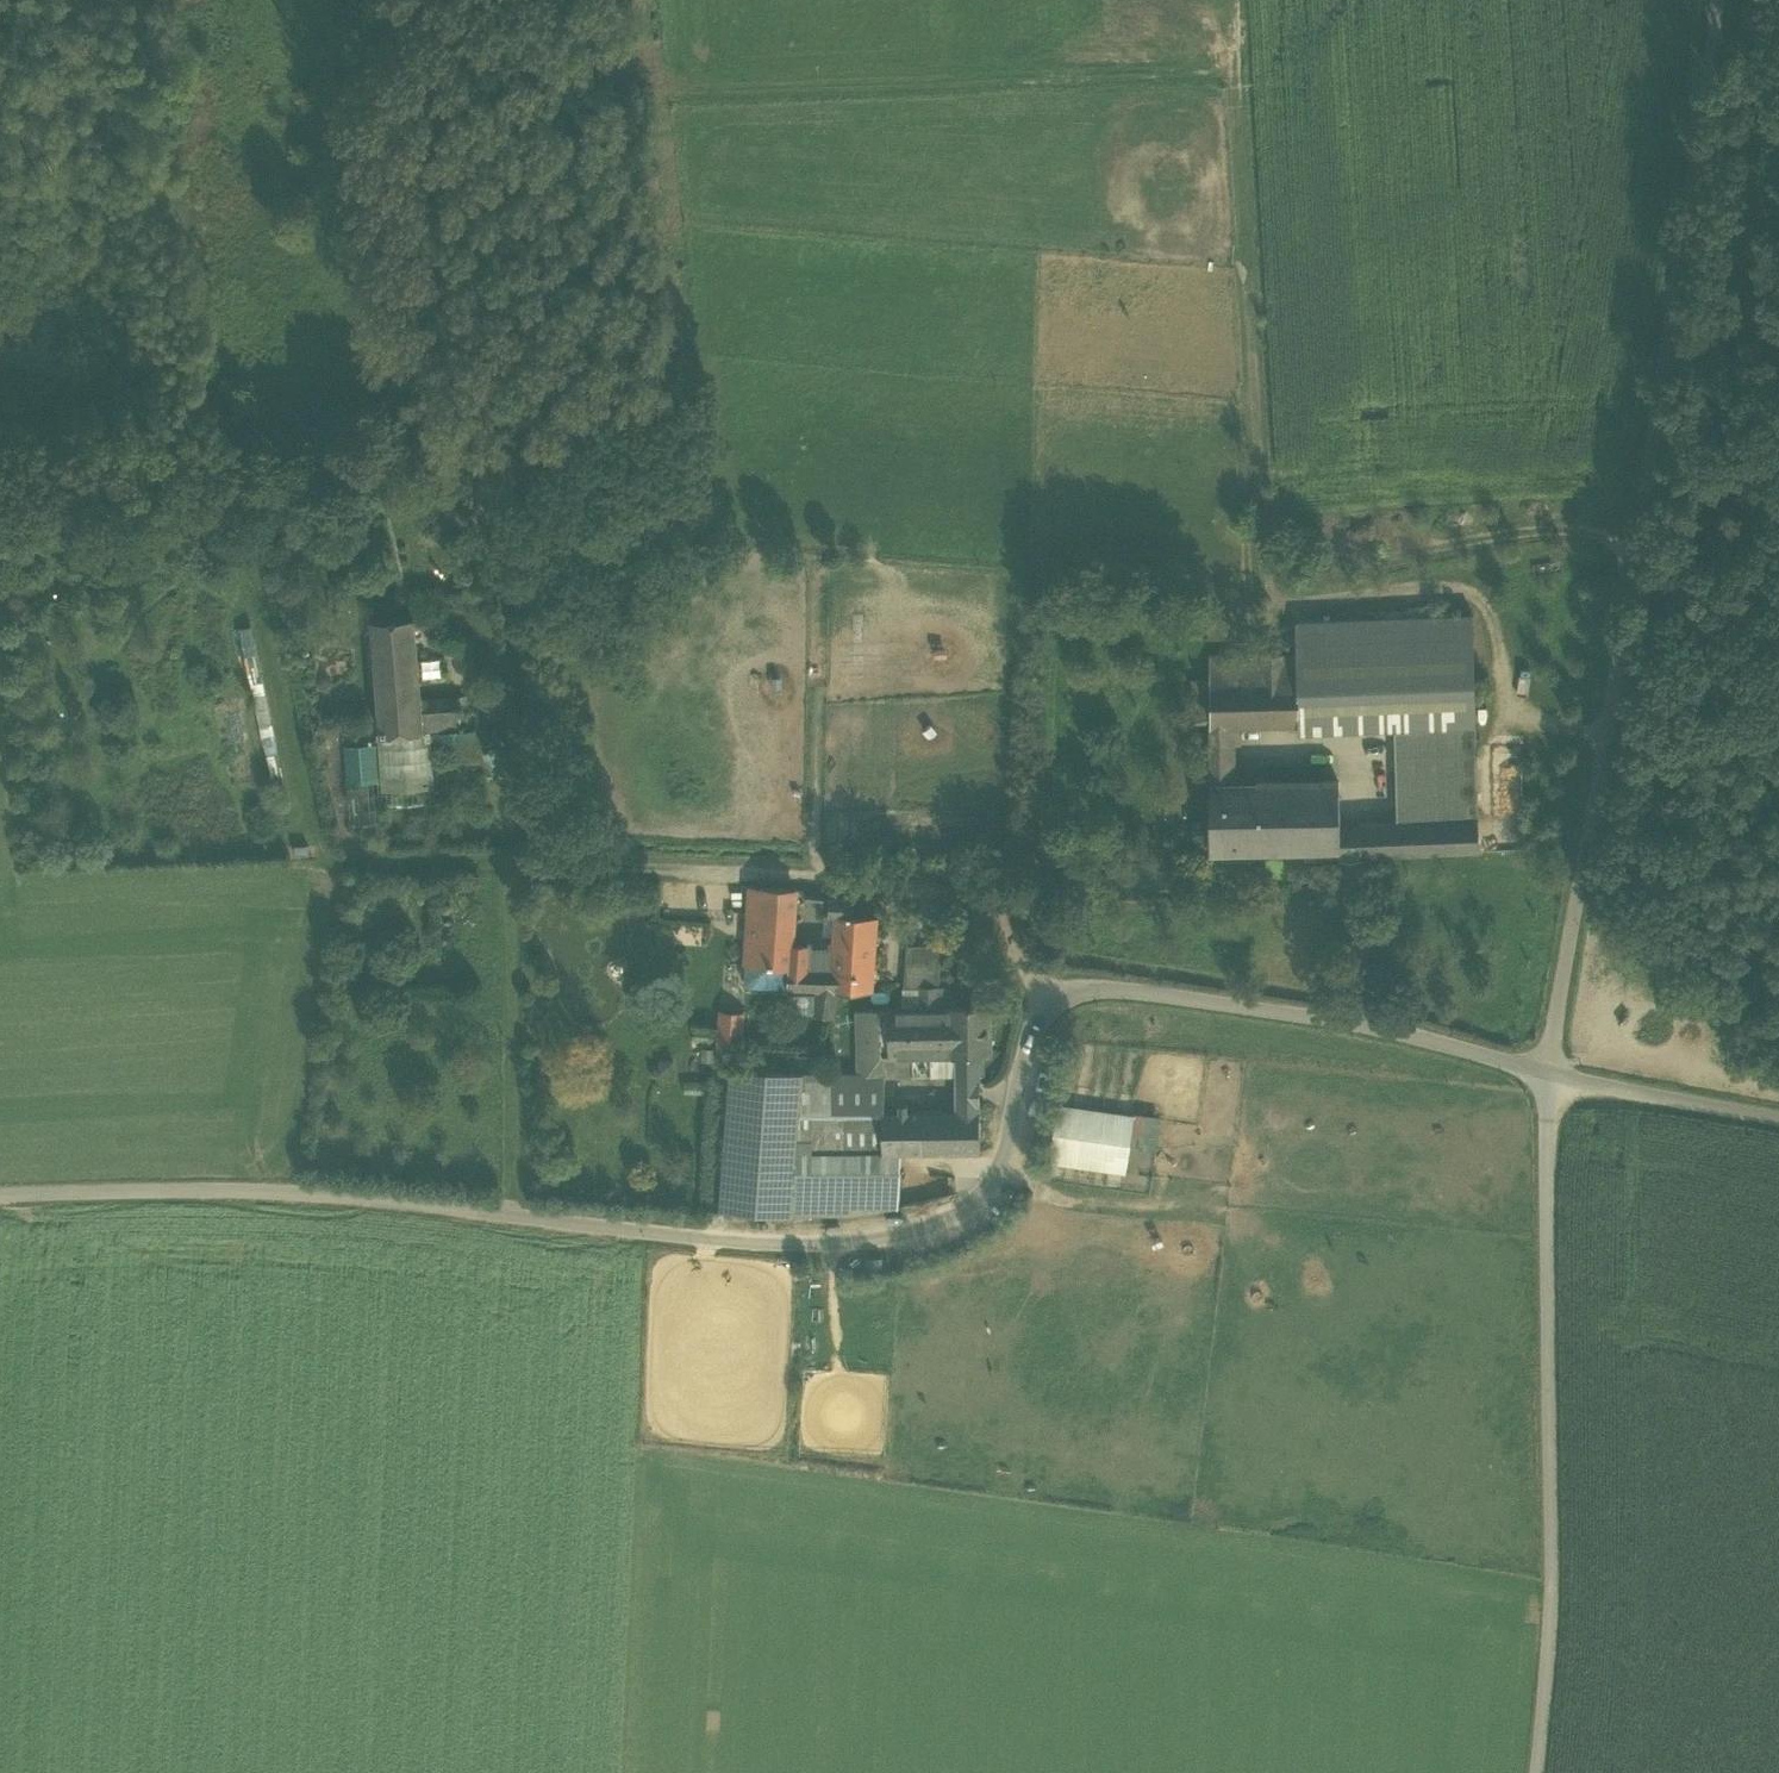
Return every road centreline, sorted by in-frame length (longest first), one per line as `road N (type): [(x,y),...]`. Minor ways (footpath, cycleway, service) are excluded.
road 1 (unclassified): [(0,1194),(115,1183),(806,1240),(890,1233),(951,1213),(996,1171),(1034,1035),(1055,992)]
road 2 (unclassified): [(1543,1073),(1675,333),(1715,0)]
road 3 (unclassified): [(1536,1772),(1548,1590),(1543,1073)]
road 4 (track): [(560,860),(335,864),(247,507)]
road 5 (unclassified): [(1055,992),(955,901),(899,885),(560,860)]
road 6 (unclassified): [(1055,992),(1093,985),(1370,1021),(1543,1073)]
road 7 (unclassified): [(1543,1073),(1629,1104),(1778,1123)]

